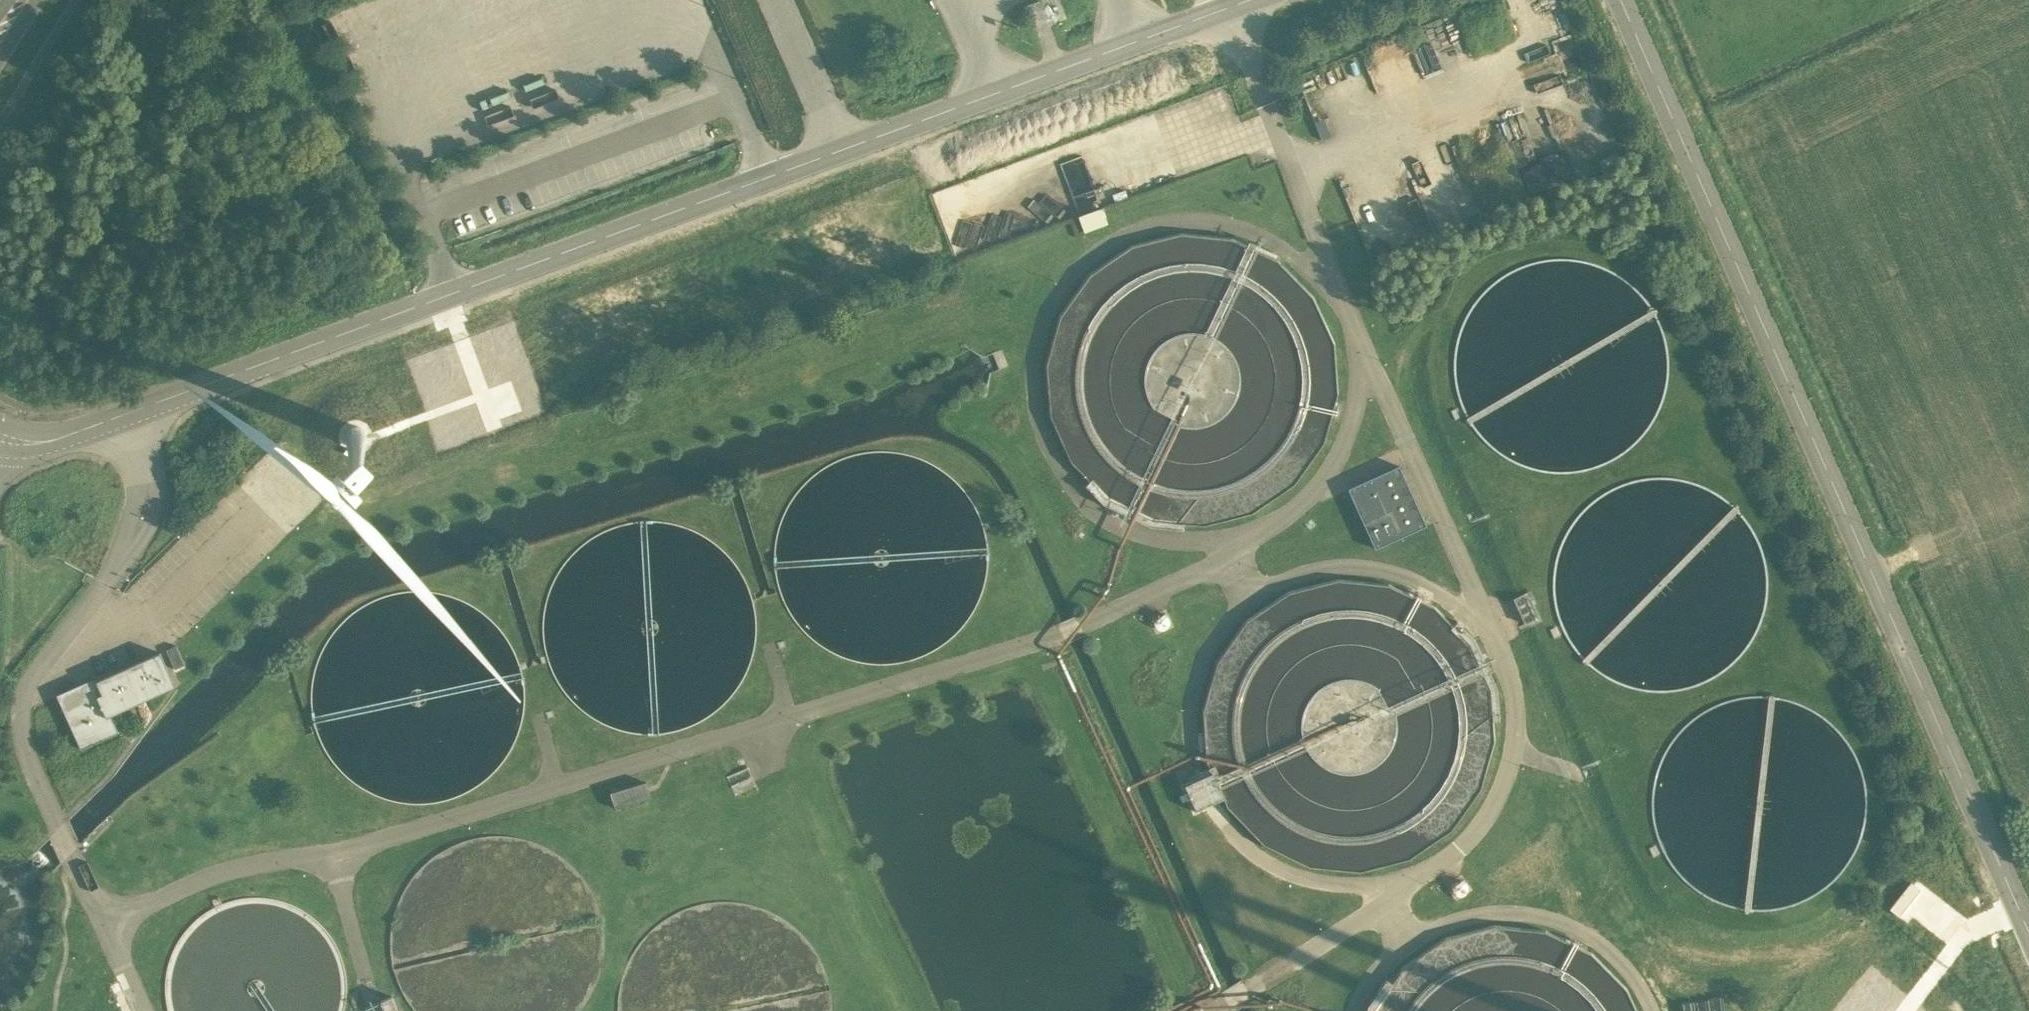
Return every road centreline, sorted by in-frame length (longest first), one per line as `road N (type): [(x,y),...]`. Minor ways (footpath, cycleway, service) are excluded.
road 1 (unclassified): [(1246,0),(158,402)]
road 2 (unclassified): [(2028,933),(1621,0)]
road 3 (unclassified): [(0,439),(40,442),(158,402)]

